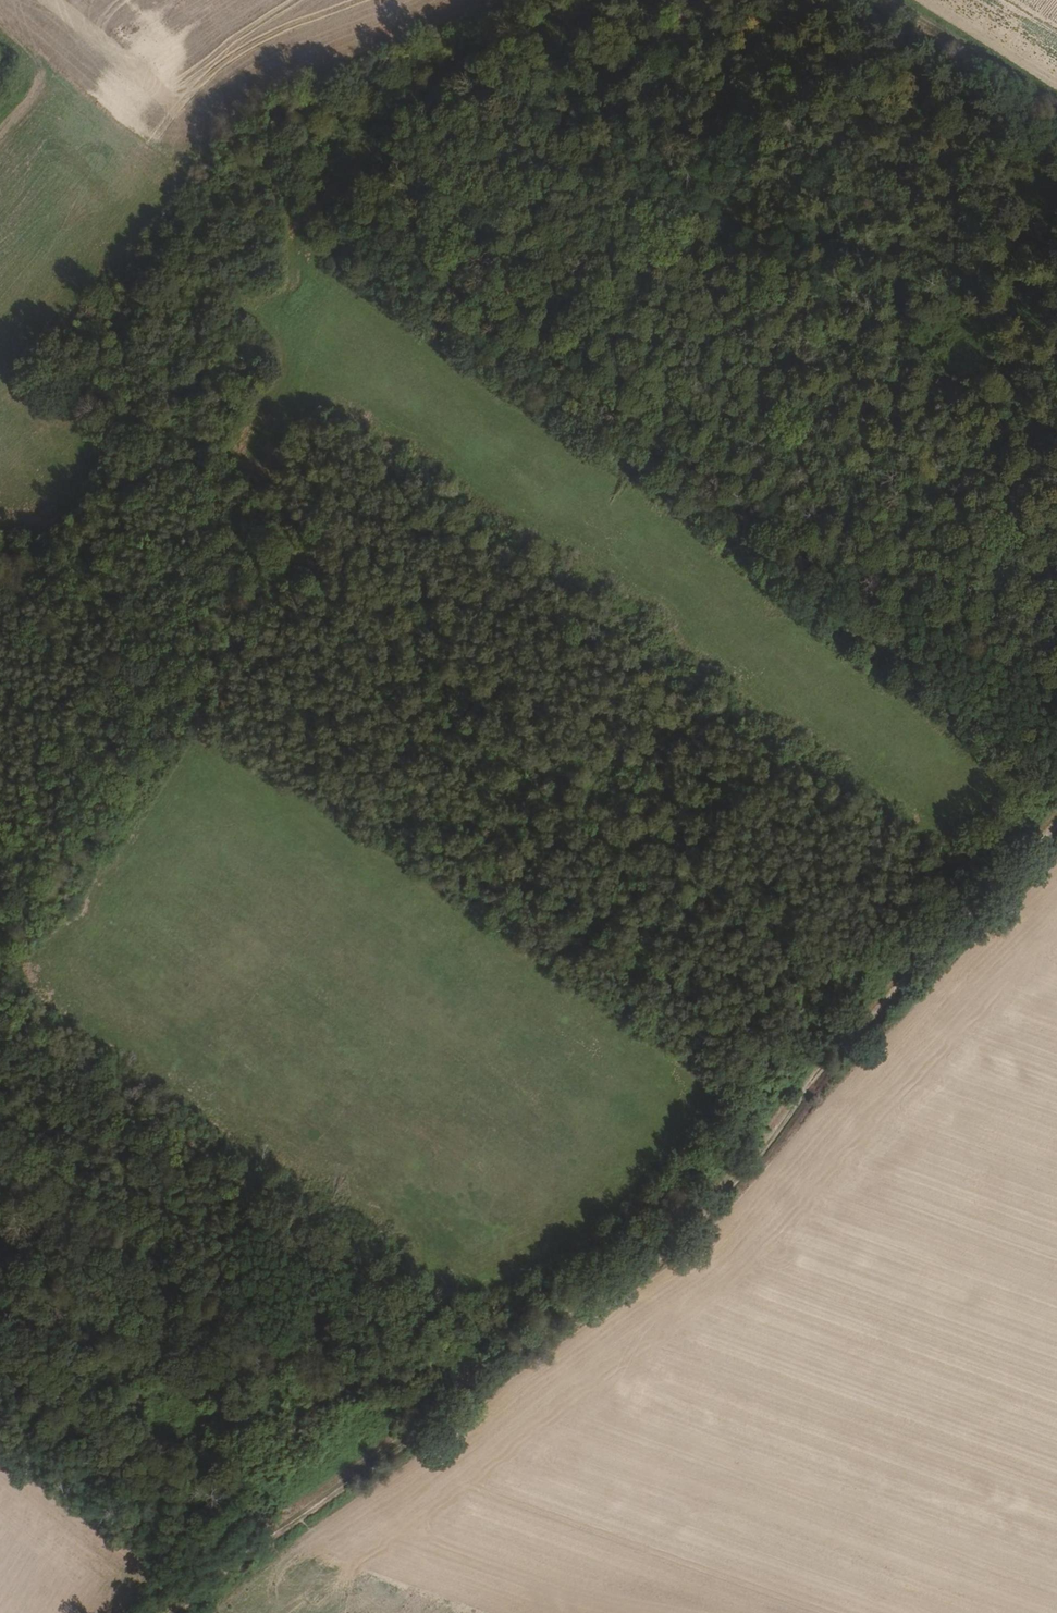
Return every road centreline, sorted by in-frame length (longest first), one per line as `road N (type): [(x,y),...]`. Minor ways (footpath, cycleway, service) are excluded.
road 1 (track): [(184,1612),(772,1142),(1056,827)]
road 2 (track): [(1056,97),(904,0)]

